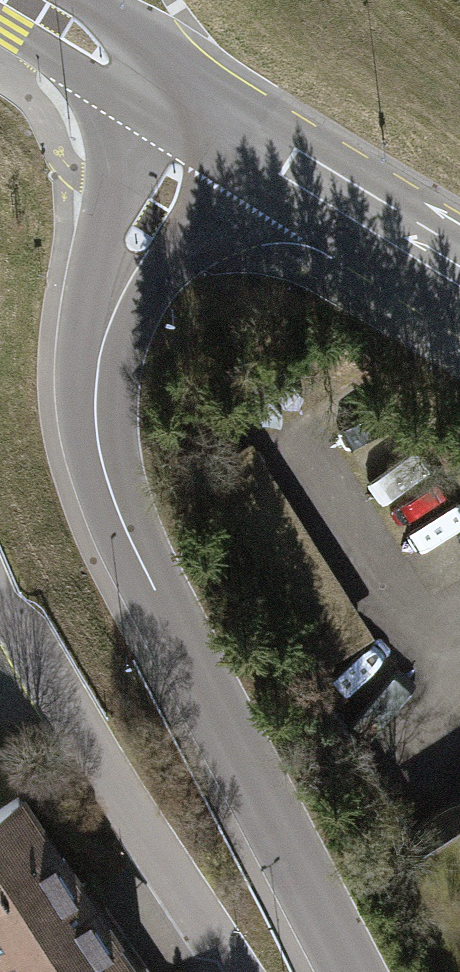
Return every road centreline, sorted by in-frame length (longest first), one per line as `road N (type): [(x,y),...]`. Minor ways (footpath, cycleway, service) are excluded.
road 1 (residential): [(347,971),(128,547),(101,460),(94,385),(103,310),(134,195),(174,102)]
road 2 (residential): [(0,599),(244,971)]
road 3 (secondary): [(174,102),(459,276)]
road 4 (secondary): [(12,0),(174,102)]

